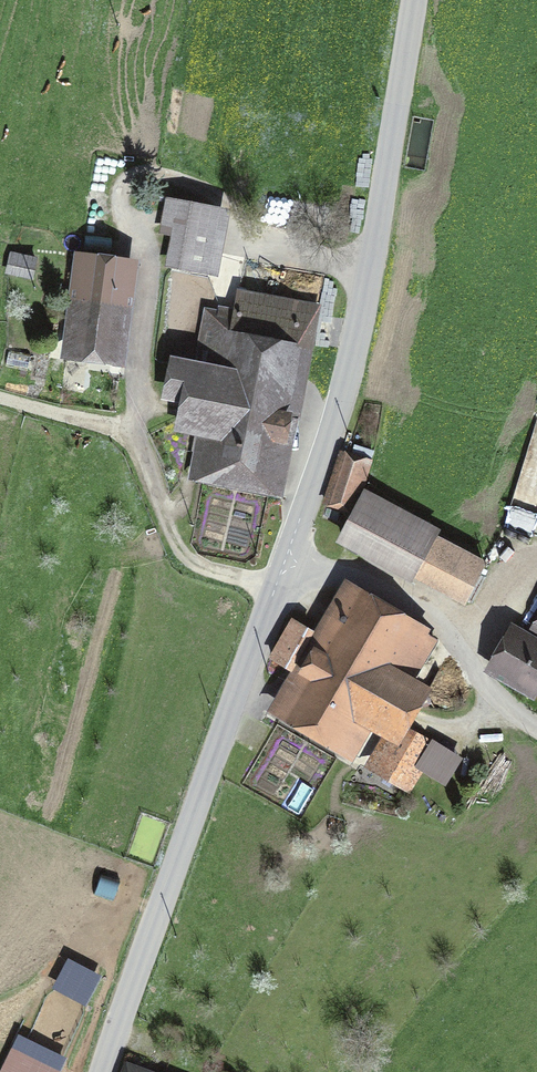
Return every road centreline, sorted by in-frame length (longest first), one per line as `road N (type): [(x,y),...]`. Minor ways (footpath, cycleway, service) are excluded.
road 1 (tertiary): [(104,1071),(333,433),(358,336),(396,101)]
road 2 (track): [(291,543),(413,595),(471,636),(481,691),(536,733)]

